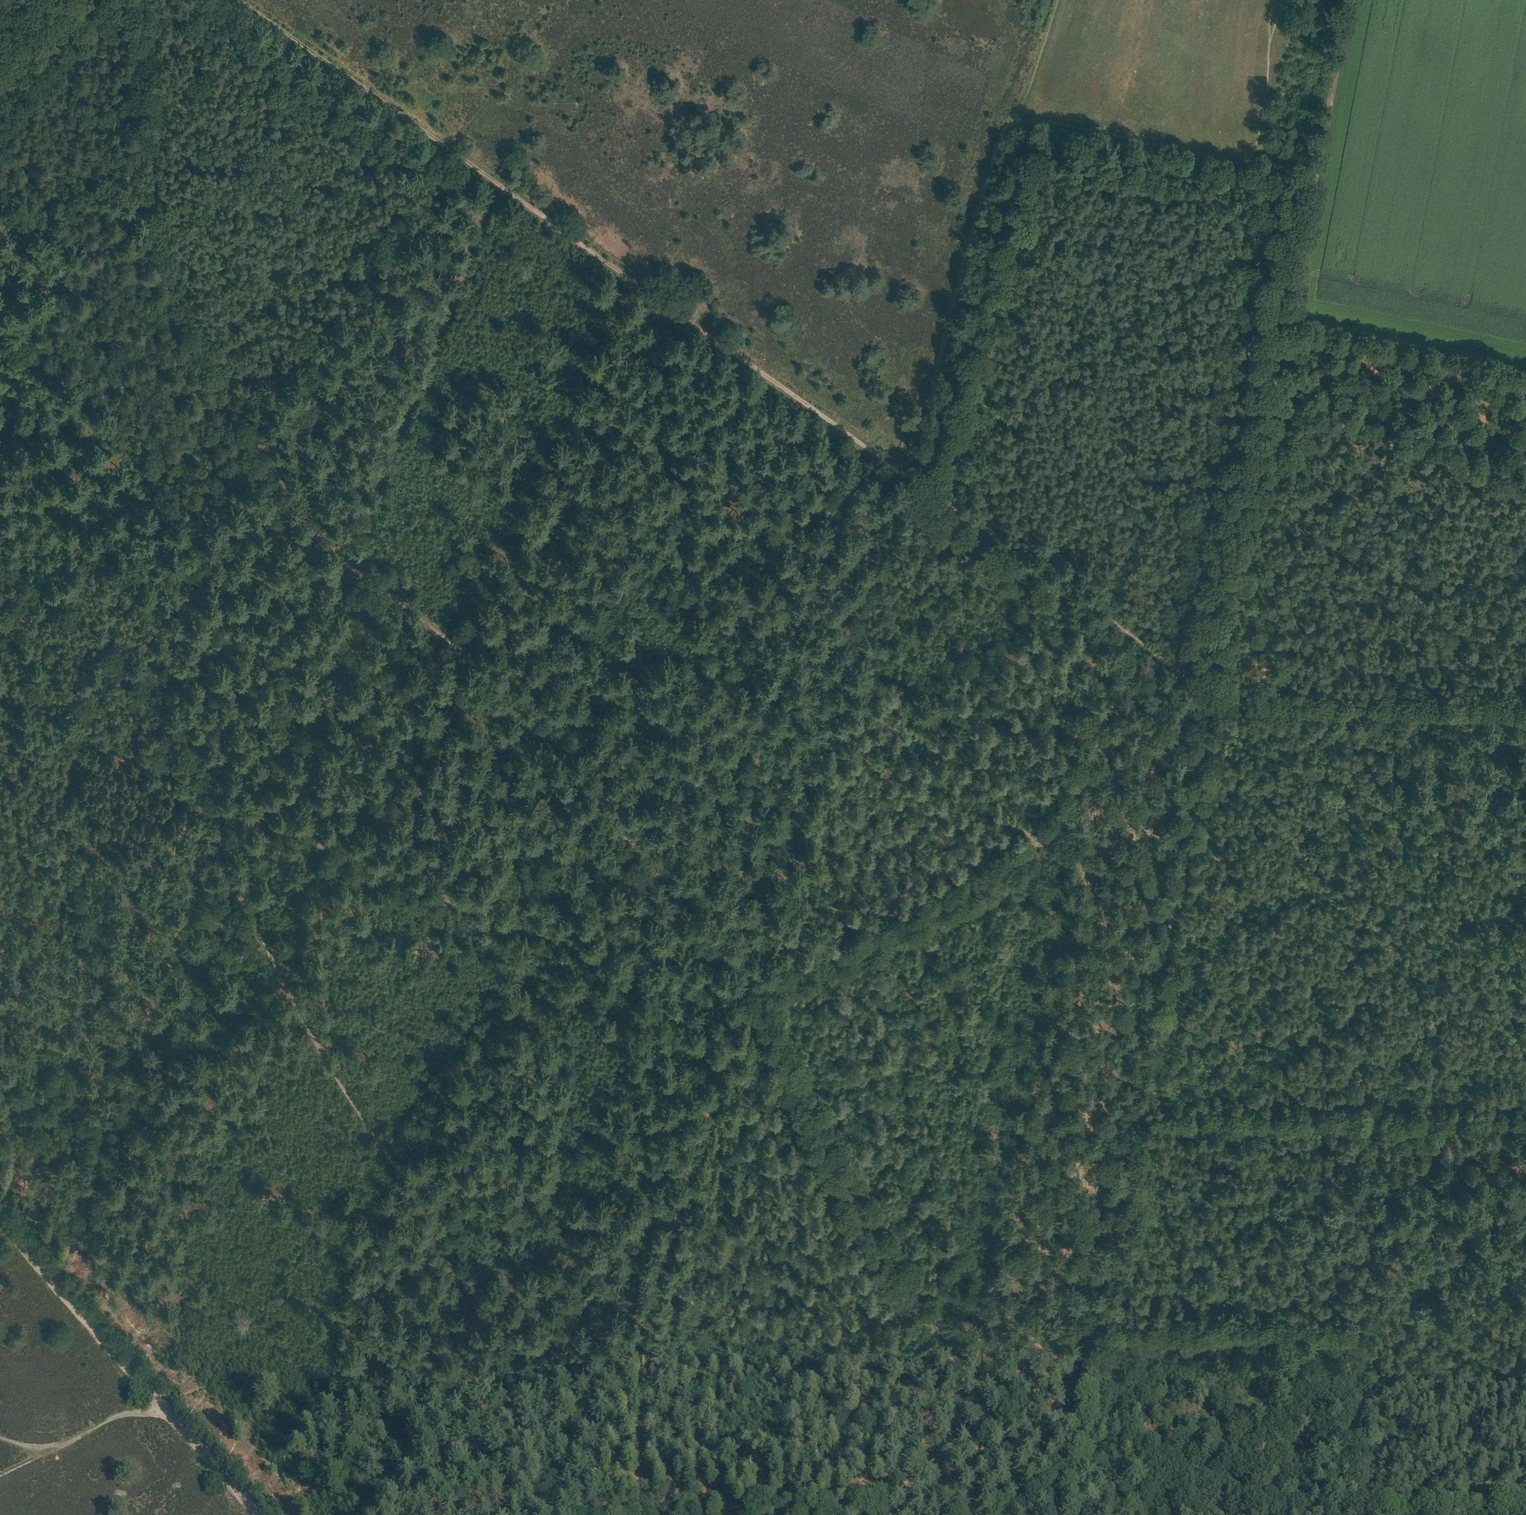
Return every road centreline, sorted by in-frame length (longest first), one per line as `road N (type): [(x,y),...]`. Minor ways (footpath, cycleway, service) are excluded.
road 1 (track): [(1055,1514),(870,1221),(751,983),(612,961),(556,942),(202,785),(350,569)]
road 2 (track): [(1525,705),(1226,705),(1213,697),(1133,1124),(1525,1121)]
road 3 (track): [(573,1514),(455,1266),(294,1009),(239,893),(202,785),(0,707)]
road 4 (track): [(0,558),(109,655),(202,785),(144,941),(88,1198),(51,1277)]
road 5 (track): [(1242,558),(1213,697),(1121,785),(1037,848),(898,930),(767,988),(751,983)]
road 6 (track): [(867,447),(894,468),(914,450),(974,224),(1012,118),(1246,159)]
road 7 (track): [(751,983),(666,867),(560,746),(478,666),(350,569)]
road 8 (track): [(586,1514),(751,983)]
road 9 (track): [(751,983),(746,837),(798,642),(867,447)]
road 10 (track): [(253,434),(158,260),(140,176),(140,0)]
road 11 (track): [(497,183),(867,447)]
road 12 (track): [(497,183),(350,569)]
road 13 (track): [(1133,1124),(1059,1514)]
road 14 (track): [(894,468),(1213,697)]
road 15 (track): [(1525,363),(1290,316),(1313,171)]
road 16 (track): [(1373,1318),(1425,1161),(1457,1002)]
road 17 (track): [(234,0),(446,148)]
road 18 (track): [(0,1219),(167,1413)]
road 19 (track): [(1290,316),(1242,558)]
road 20 (track): [(0,816),(109,655)]
road 21 (track): [(1313,171),(1346,0)]
road 22 (track): [(350,569),(253,434)]
road 23 (track): [(91,0),(0,109)]
road 24 (track): [(167,1413),(256,1514)]

